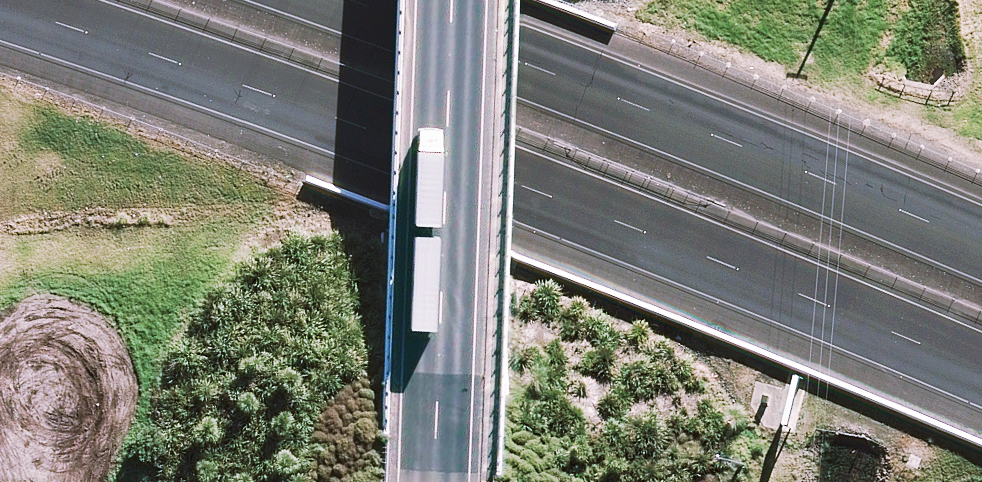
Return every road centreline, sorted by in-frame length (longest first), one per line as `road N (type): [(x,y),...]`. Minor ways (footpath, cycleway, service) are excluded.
road 1 (motorway): [(981,342),(62,0)]
road 2 (motorway): [(337,0),(981,243)]
road 3 (tertiary): [(452,0),(433,481)]

